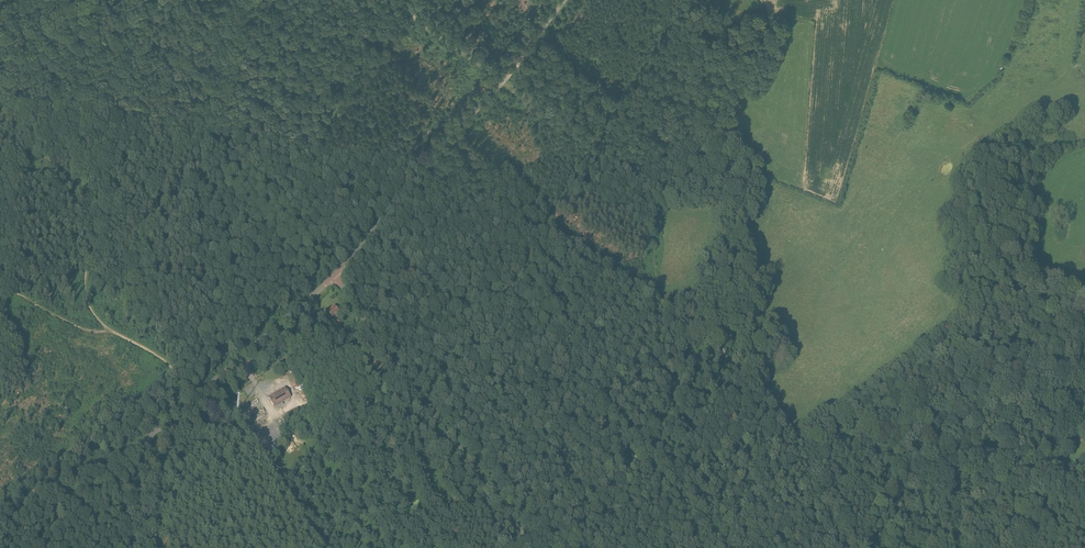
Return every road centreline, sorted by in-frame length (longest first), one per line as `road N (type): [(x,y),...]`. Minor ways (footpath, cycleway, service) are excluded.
road 1 (track): [(654,482),(510,290),(601,124),(688,0)]
road 2 (track): [(798,438),(765,387),(727,358),(717,316),(713,256),(736,159),(735,91),(743,62),(767,29),(760,0)]
road 3 (tertiary): [(0,507),(140,444),(333,275)]
road 4 (tertiary): [(333,275),(563,0)]
road 5 (track): [(111,331),(94,315),(85,287),(94,117),(109,71),(154,0)]
road 6 (unclassified): [(533,547),(333,275)]
road 7 (track): [(278,204),(310,148),(413,16)]
road 8 (track): [(665,197),(737,36),(736,17)]
road 9 (track): [(169,364),(12,290)]
road 10 (track): [(345,292),(510,290)]
road 11 (track): [(1014,547),(1038,469),(1084,411)]

